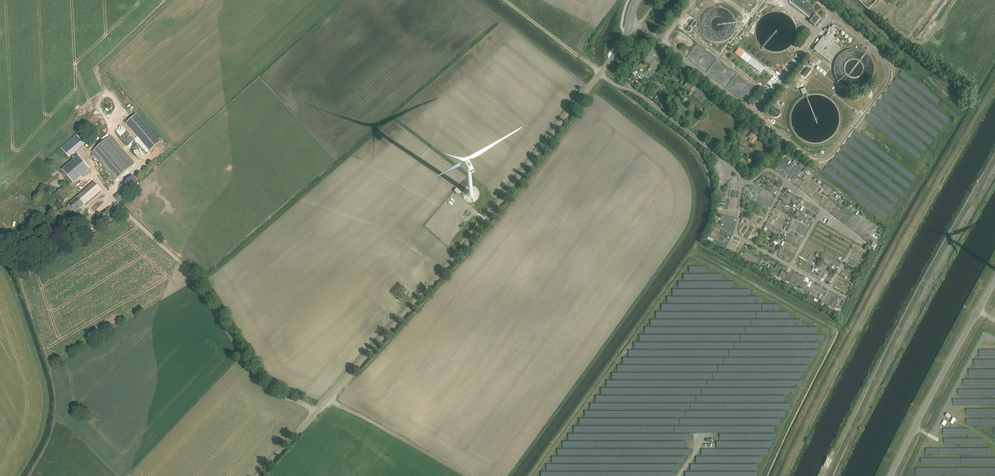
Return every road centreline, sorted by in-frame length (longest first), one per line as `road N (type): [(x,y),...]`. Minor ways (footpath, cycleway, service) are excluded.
road 1 (unclassified): [(630,23),(609,62),(473,236),(317,411)]
road 2 (track): [(611,82),(697,153),(709,177),(709,210),(693,249),(528,475)]
road 3 (unclassified): [(317,411),(267,389),(195,275),(127,213)]
road 4 (tertiary): [(891,475),(994,281)]
road 5 (track): [(326,401),(468,475)]
road 6 (track): [(505,0),(600,73)]

